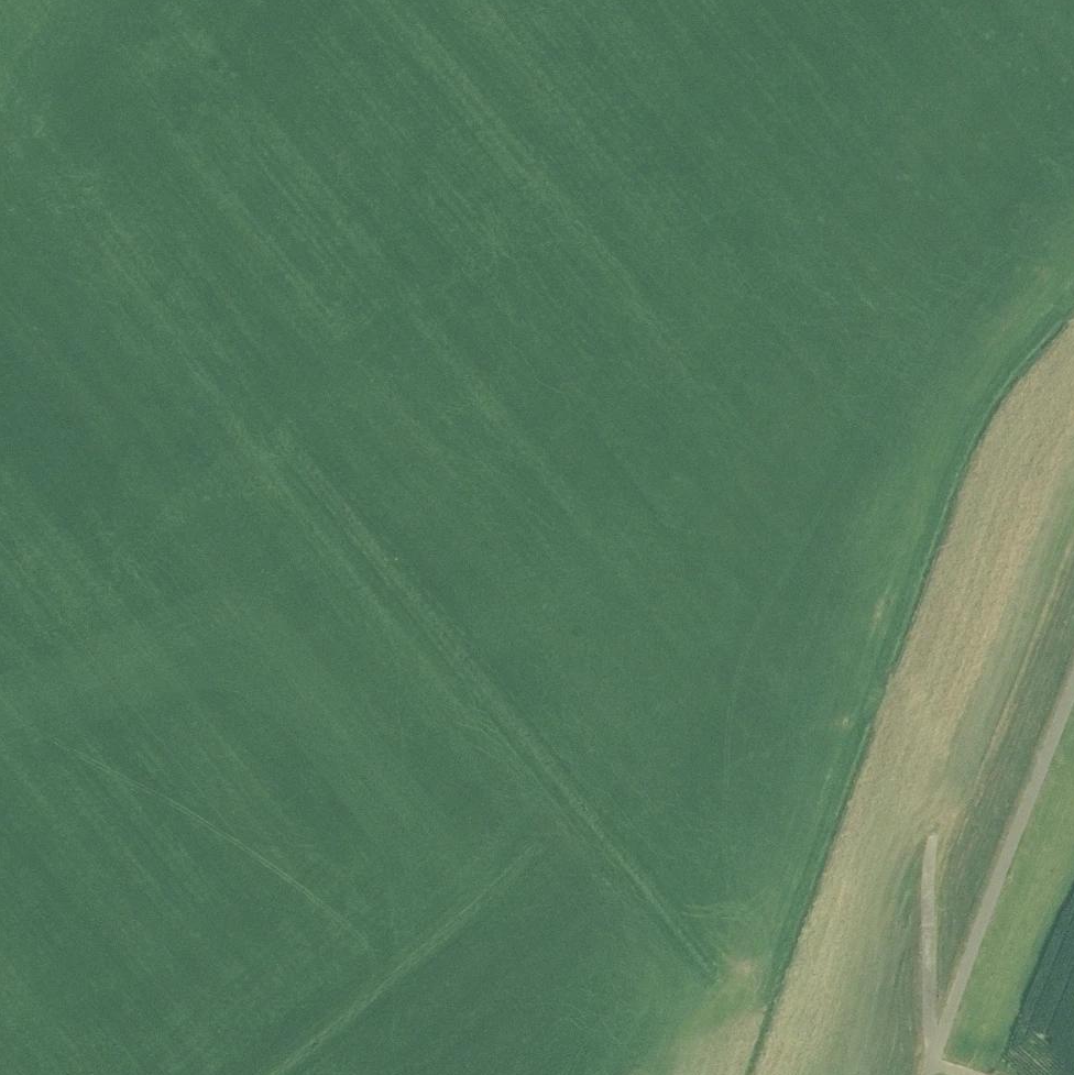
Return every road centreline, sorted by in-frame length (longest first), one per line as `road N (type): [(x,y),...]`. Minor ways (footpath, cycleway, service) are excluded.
road 1 (track): [(865,690),(921,716),(943,749),(933,1064),(959,1074)]

